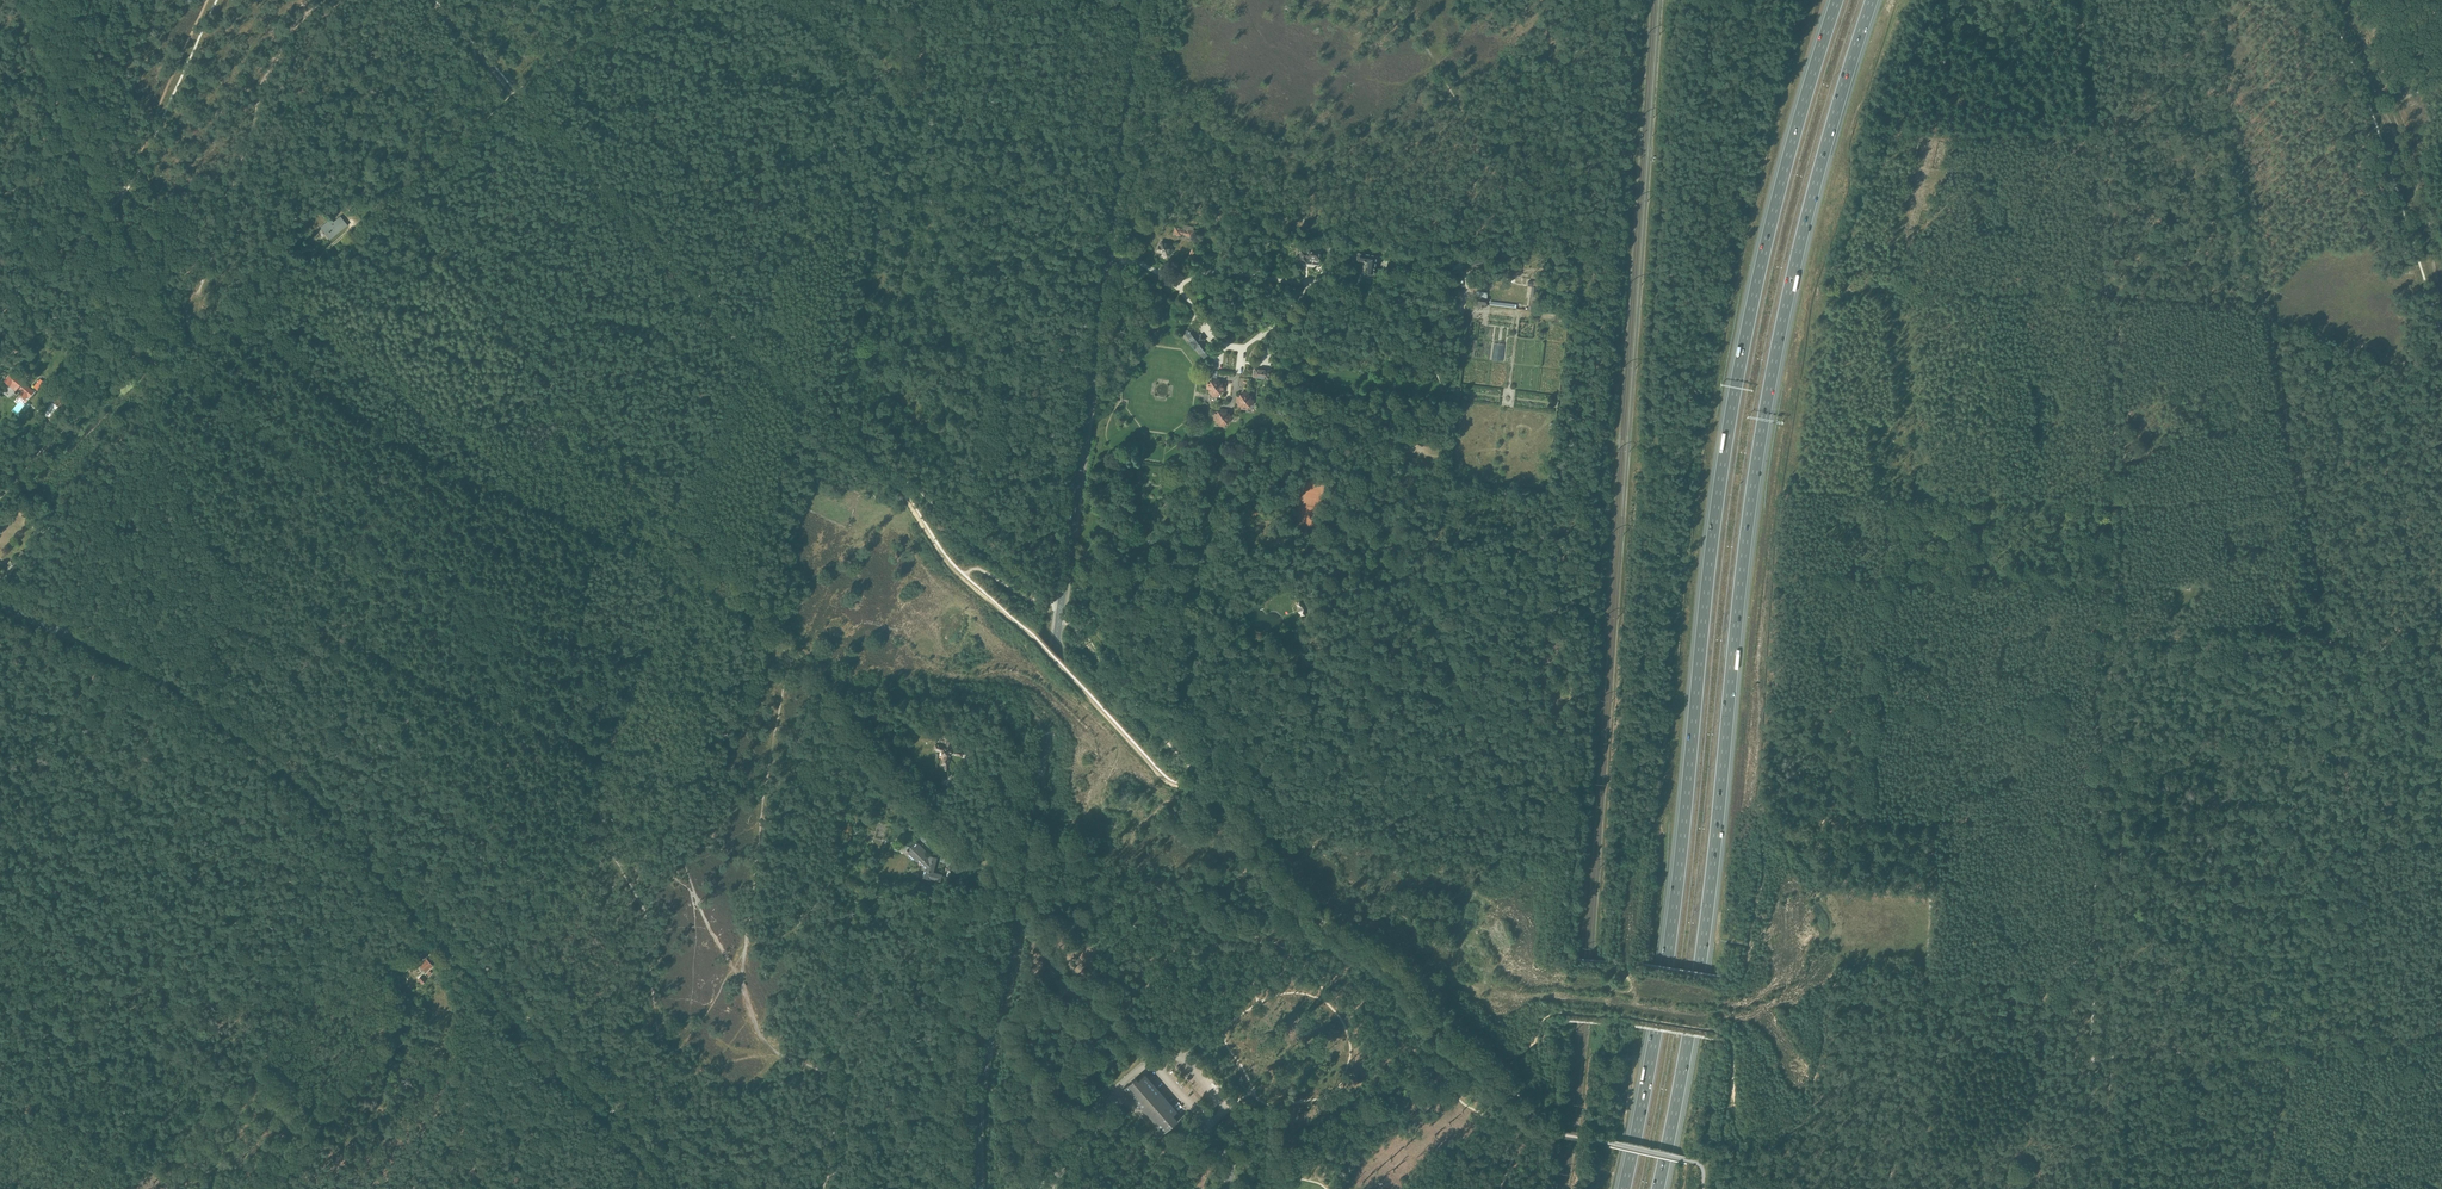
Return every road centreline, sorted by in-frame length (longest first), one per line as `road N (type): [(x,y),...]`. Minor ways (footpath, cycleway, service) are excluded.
road 1 (motorway): [(1657,1188),(1700,971),(1764,419),(1814,189),(1872,0)]
road 2 (motorway): [(1837,0),(1781,189),(1737,382),(1666,965),(1624,1188)]
road 3 (secondary): [(979,1188),(979,1100),(1012,965),(1142,0)]
road 4 (secondary): [(663,1188),(320,801),(161,678),(0,603)]
road 5 (track): [(1884,573),(1891,507),(1909,466),(1884,309),(1916,150),(1935,135),(2096,138)]
road 6 (track): [(898,475),(950,566),(1044,648),(1163,779),(1214,793)]
road 7 (track): [(2092,1037),(2110,582)]
road 8 (track): [(715,313),(646,366),(612,379),(414,407),(360,430),(310,471)]
road 9 (track): [(2377,1038),(2332,636)]
road 10 (track): [(642,637),(527,623),(488,607),(310,471)]
road 11 (track): [(1877,707),(1870,712),(1873,822),(2100,827)]
road 12 (track): [(644,630),(584,598),(509,541),(444,461),(375,423)]
road 13 (track): [(742,979),(777,719),(799,652)]
road 14 (track): [(2214,0),(2269,317)]
road 15 (track): [(2326,633),(2269,317)]
road 16 (track): [(2092,1059),(2377,1038)]
road 17 (track): [(2109,297),(2110,582)]
road 18 (track): [(642,637),(738,372)]
road 19 (track): [(1599,255),(1580,114),(1596,0)]
road 20 (track): [(510,989),(597,760)]
road 21 (track): [(1891,1038),(1893,1006),(1926,974),(1932,822)]
road 22 (track): [(2110,582),(1884,573)]
road 23 (track): [(1885,291),(2109,297)]
road 24 (track): [(366,220),(185,352)]
road 25 (track): [(116,204),(39,0)]
road 26 (track): [(2109,618),(2326,633)]
road 27 (track): [(2113,505),(1897,494)]
road 28 (track): [(615,1110),(705,1017),(746,949)]
road 29 (track): [(0,497),(140,352)]
road 30 (track): [(70,989),(182,1007),(270,1004)]
road 31 (track): [(270,1004),(272,1060),(299,1104),(297,1124),(266,1162),(266,1182)]
road 32 (track): [(2269,317),(2388,366),(2423,369),(2441,359)]
road 33 (track): [(683,530),(799,652)]
road 34 (track): [(2269,317),(2212,302),(2109,297)]
road 35 (track): [(2375,1188),(2423,1035)]
road 36 (track): [(2109,297),(2096,138)]
road 37 (track): [(1891,1038),(1903,1115),(1886,1188)]
road 38 (track): [(2096,138),(2082,5),(2099,2)]
road 39 (track): [(1877,707),(1884,573)]
road 40 (track): [(597,760),(642,637)]
road 41 (track): [(2087,1188),(2092,1059)]

